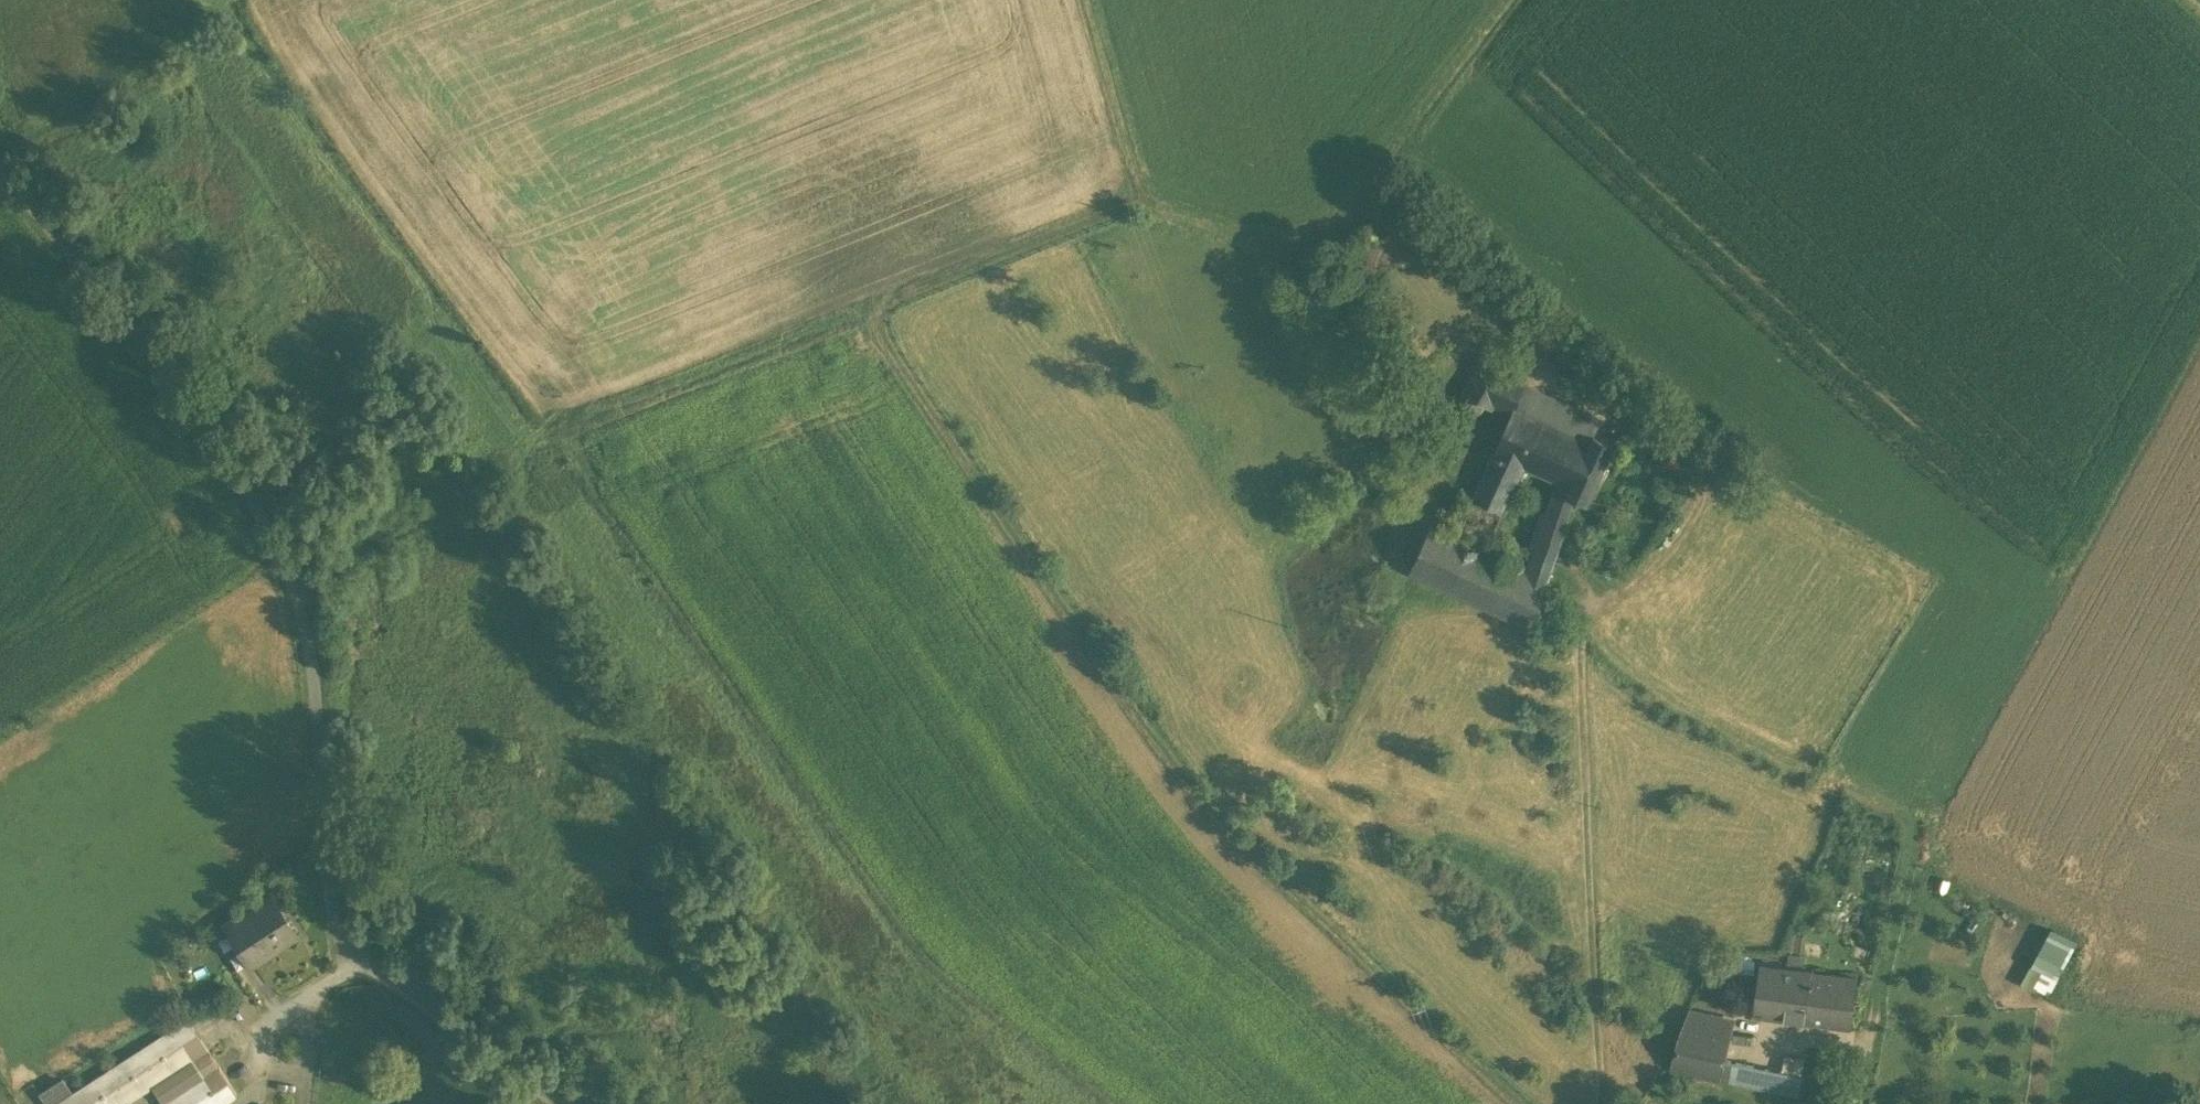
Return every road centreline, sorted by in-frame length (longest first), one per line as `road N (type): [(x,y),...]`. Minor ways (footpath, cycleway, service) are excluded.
road 1 (residential): [(550,1103),(339,948),(321,855),(319,684),(282,553),(131,329),(0,170)]
road 2 (track): [(1579,626),(1616,1103)]

